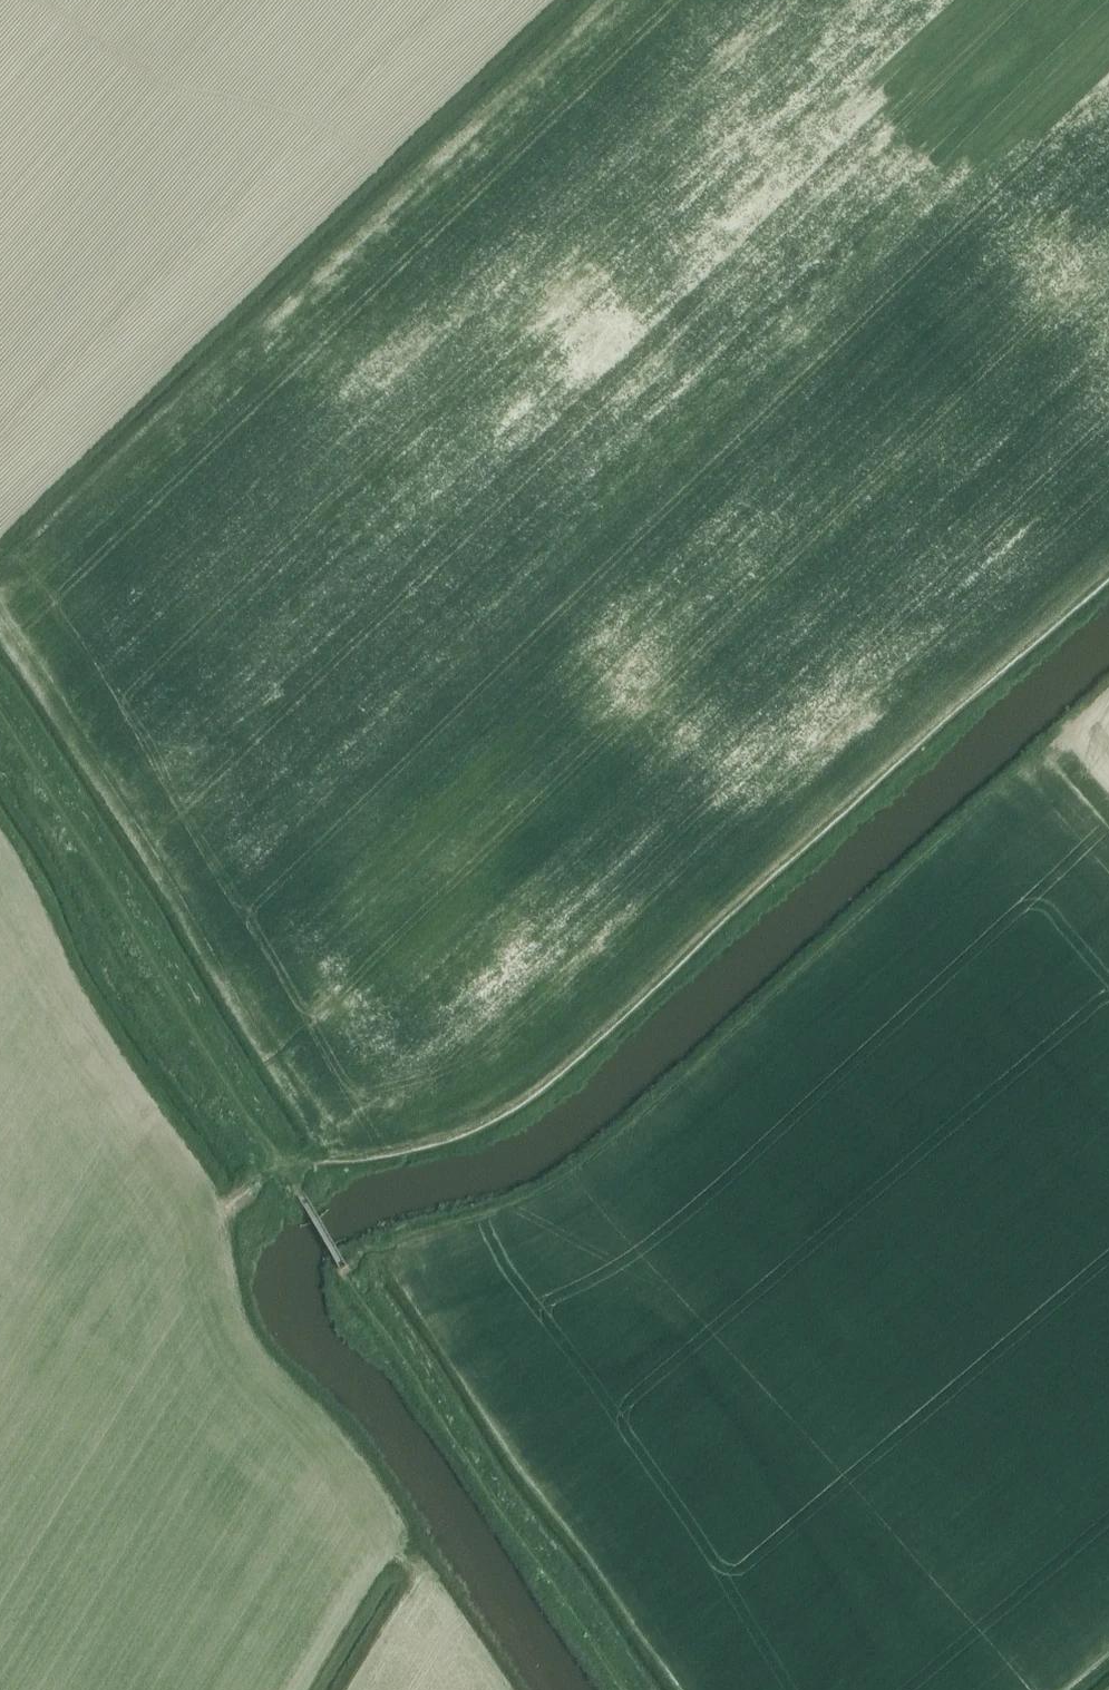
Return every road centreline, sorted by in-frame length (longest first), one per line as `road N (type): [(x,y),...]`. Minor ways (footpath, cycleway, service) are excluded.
road 1 (track): [(0,725),(151,978),(290,1175)]
road 2 (track): [(344,1265),(629,1689)]

